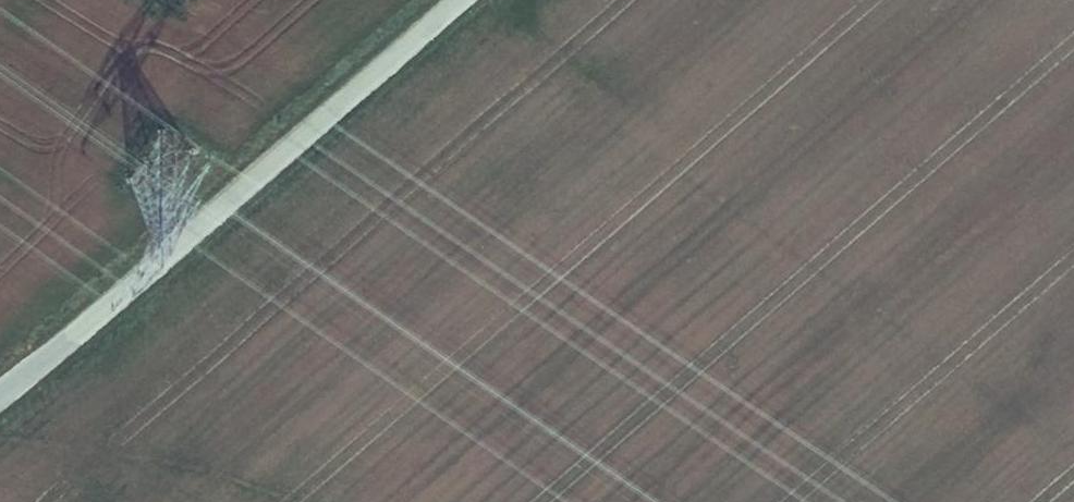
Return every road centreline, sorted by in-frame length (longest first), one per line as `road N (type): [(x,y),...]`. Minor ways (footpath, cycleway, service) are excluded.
road 1 (tertiary): [(455,0),(0,396)]

